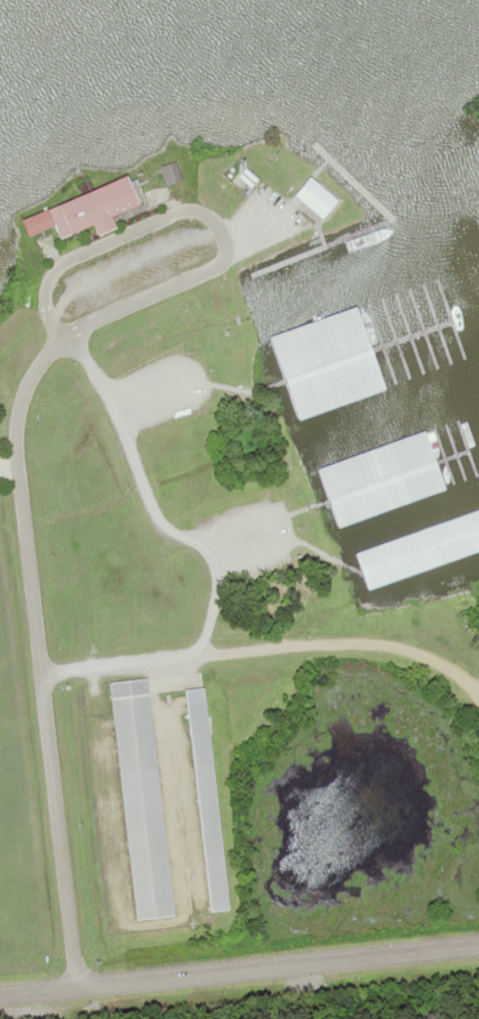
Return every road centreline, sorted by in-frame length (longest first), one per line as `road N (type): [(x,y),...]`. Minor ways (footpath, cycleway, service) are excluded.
road 1 (residential): [(75,984),(13,421),(34,365),(77,328),(216,264),(225,253),(223,235),(208,215),(177,210),(48,268),(41,310),(60,342)]
road 2 (residential): [(0,993),(478,942)]
road 3 (residential): [(38,678),(370,645),(415,649),(478,693)]
road 4 (residential): [(68,336),(151,515),(211,561),(217,586),(194,658)]

